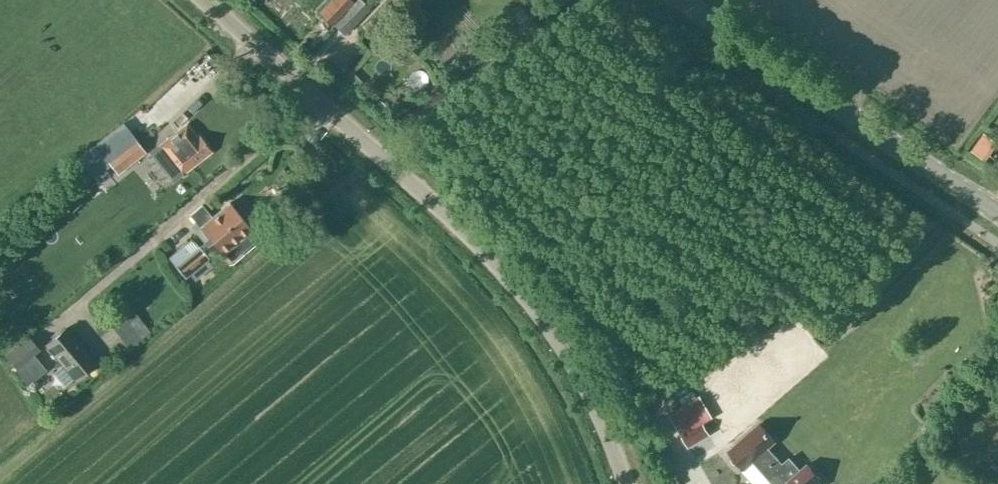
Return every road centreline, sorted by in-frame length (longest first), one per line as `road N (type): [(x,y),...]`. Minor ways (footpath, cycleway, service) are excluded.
road 1 (unclassified): [(624,483),(576,374),(507,277),(202,0)]
road 2 (tertiary): [(997,213),(683,0)]

